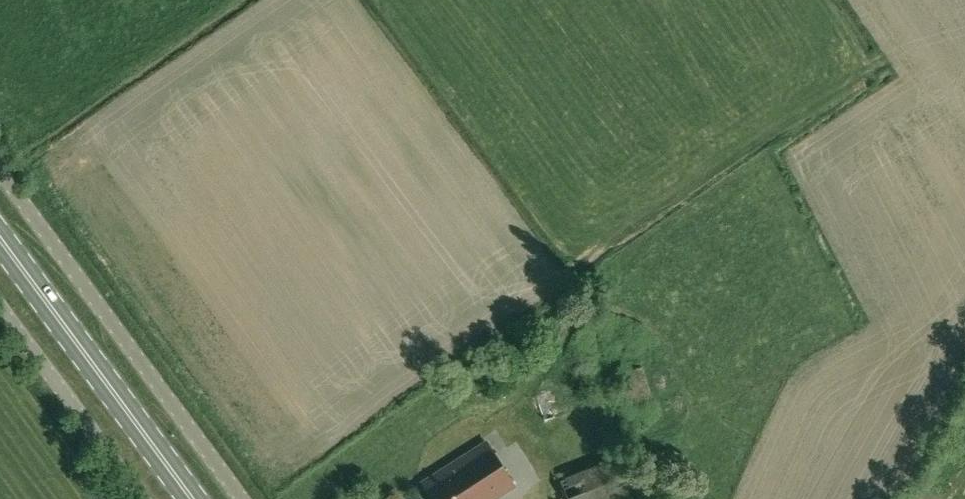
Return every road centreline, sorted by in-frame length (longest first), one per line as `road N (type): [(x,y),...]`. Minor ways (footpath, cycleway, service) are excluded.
road 1 (unclassified): [(242,498),(0,172)]
road 2 (primary): [(191,498),(0,240)]
road 3 (unclassified): [(141,498),(0,307)]

